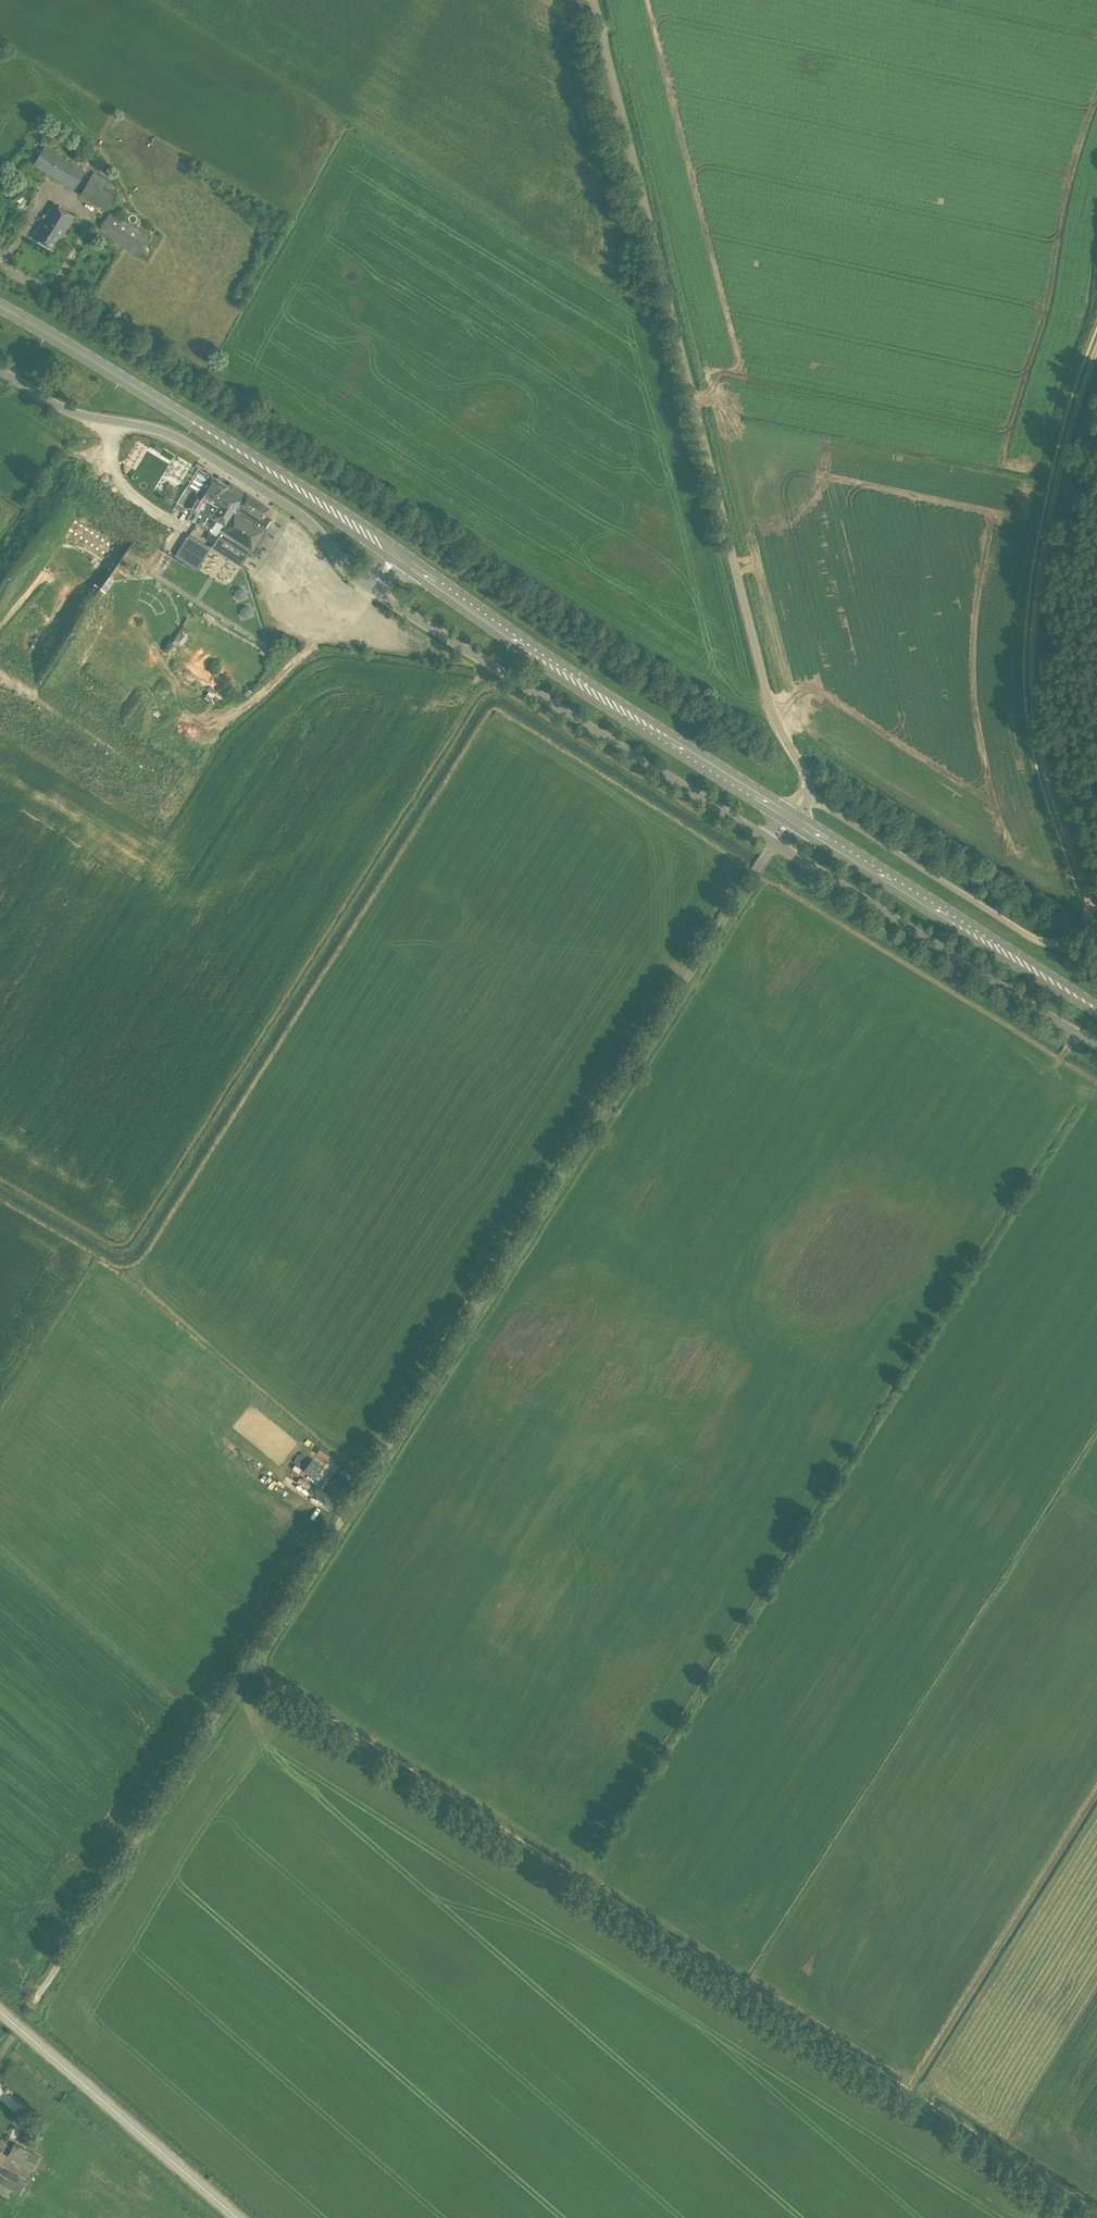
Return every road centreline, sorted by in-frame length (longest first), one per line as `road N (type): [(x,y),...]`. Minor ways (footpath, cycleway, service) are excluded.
road 1 (unclassified): [(39,2000),(775,842)]
road 2 (track): [(247,1674),(1096,2215)]
road 3 (unclassified): [(804,795),(803,771),(773,720),(589,0)]
road 4 (track): [(1087,905),(1038,739),(1033,635),(1065,451),(1096,358)]
road 5 (unclassified): [(775,842),(376,592)]
road 6 (primary): [(793,814),(586,687),(399,557)]
road 7 (primary): [(399,557),(0,308)]
road 8 (unclassified): [(376,592),(346,570),(299,512),(226,466),(163,430),(67,412),(0,370)]
road 9 (unclassified): [(1096,1043),(775,842)]
road 10 (primary): [(1096,1008),(793,814)]
road 11 (unclassified): [(1087,905),(1076,932),(1042,941),(804,795)]

